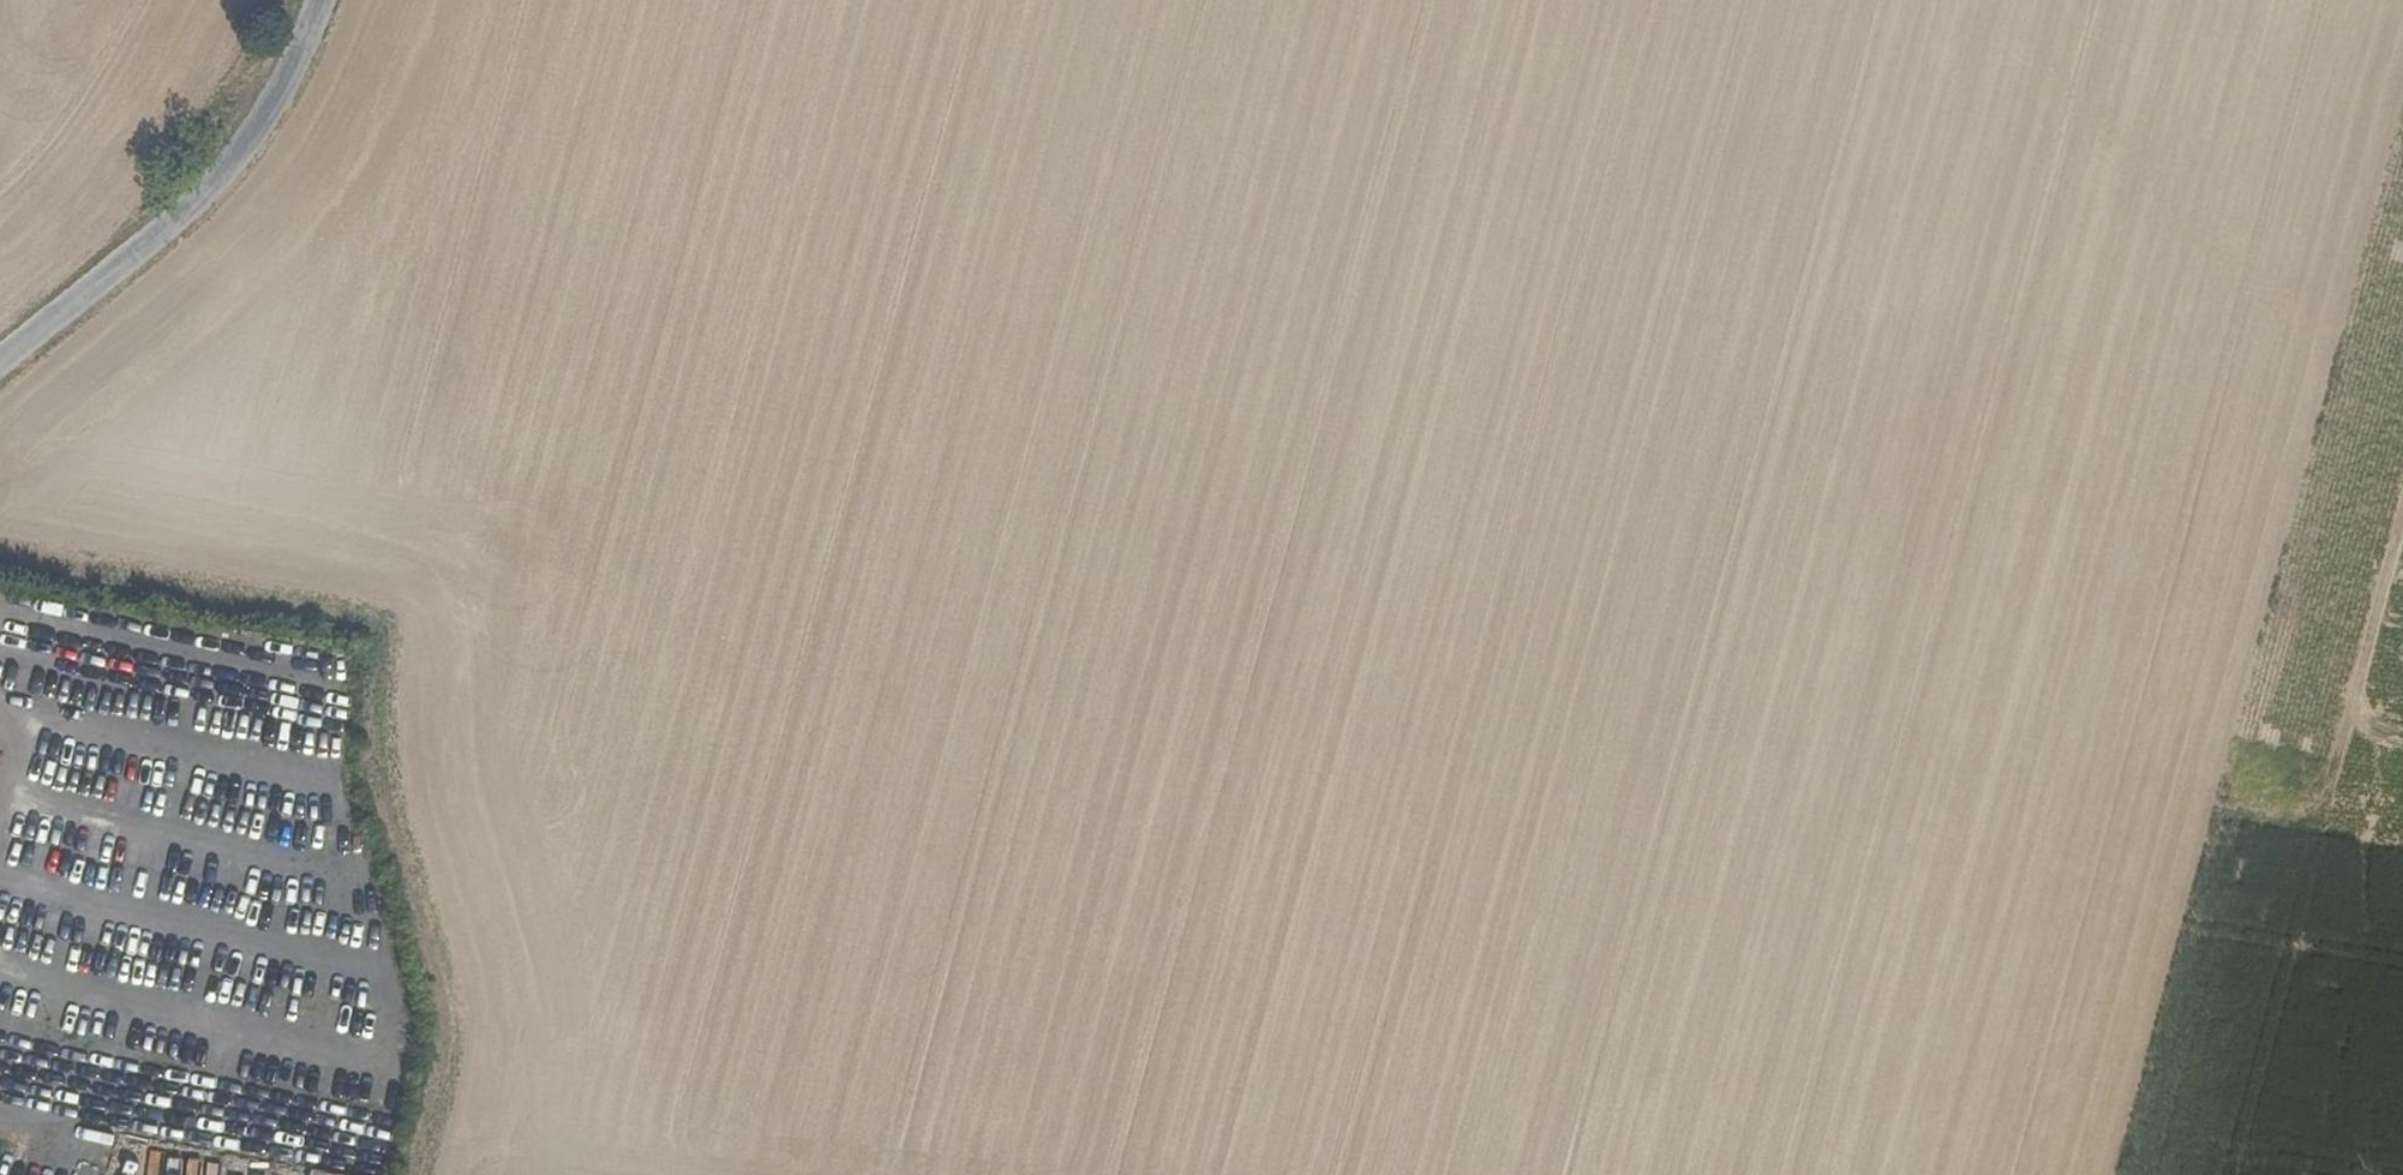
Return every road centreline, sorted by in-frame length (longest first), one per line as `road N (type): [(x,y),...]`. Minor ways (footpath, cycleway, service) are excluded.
road 1 (unclassified): [(0,371),(205,196),(294,59),(315,0)]

